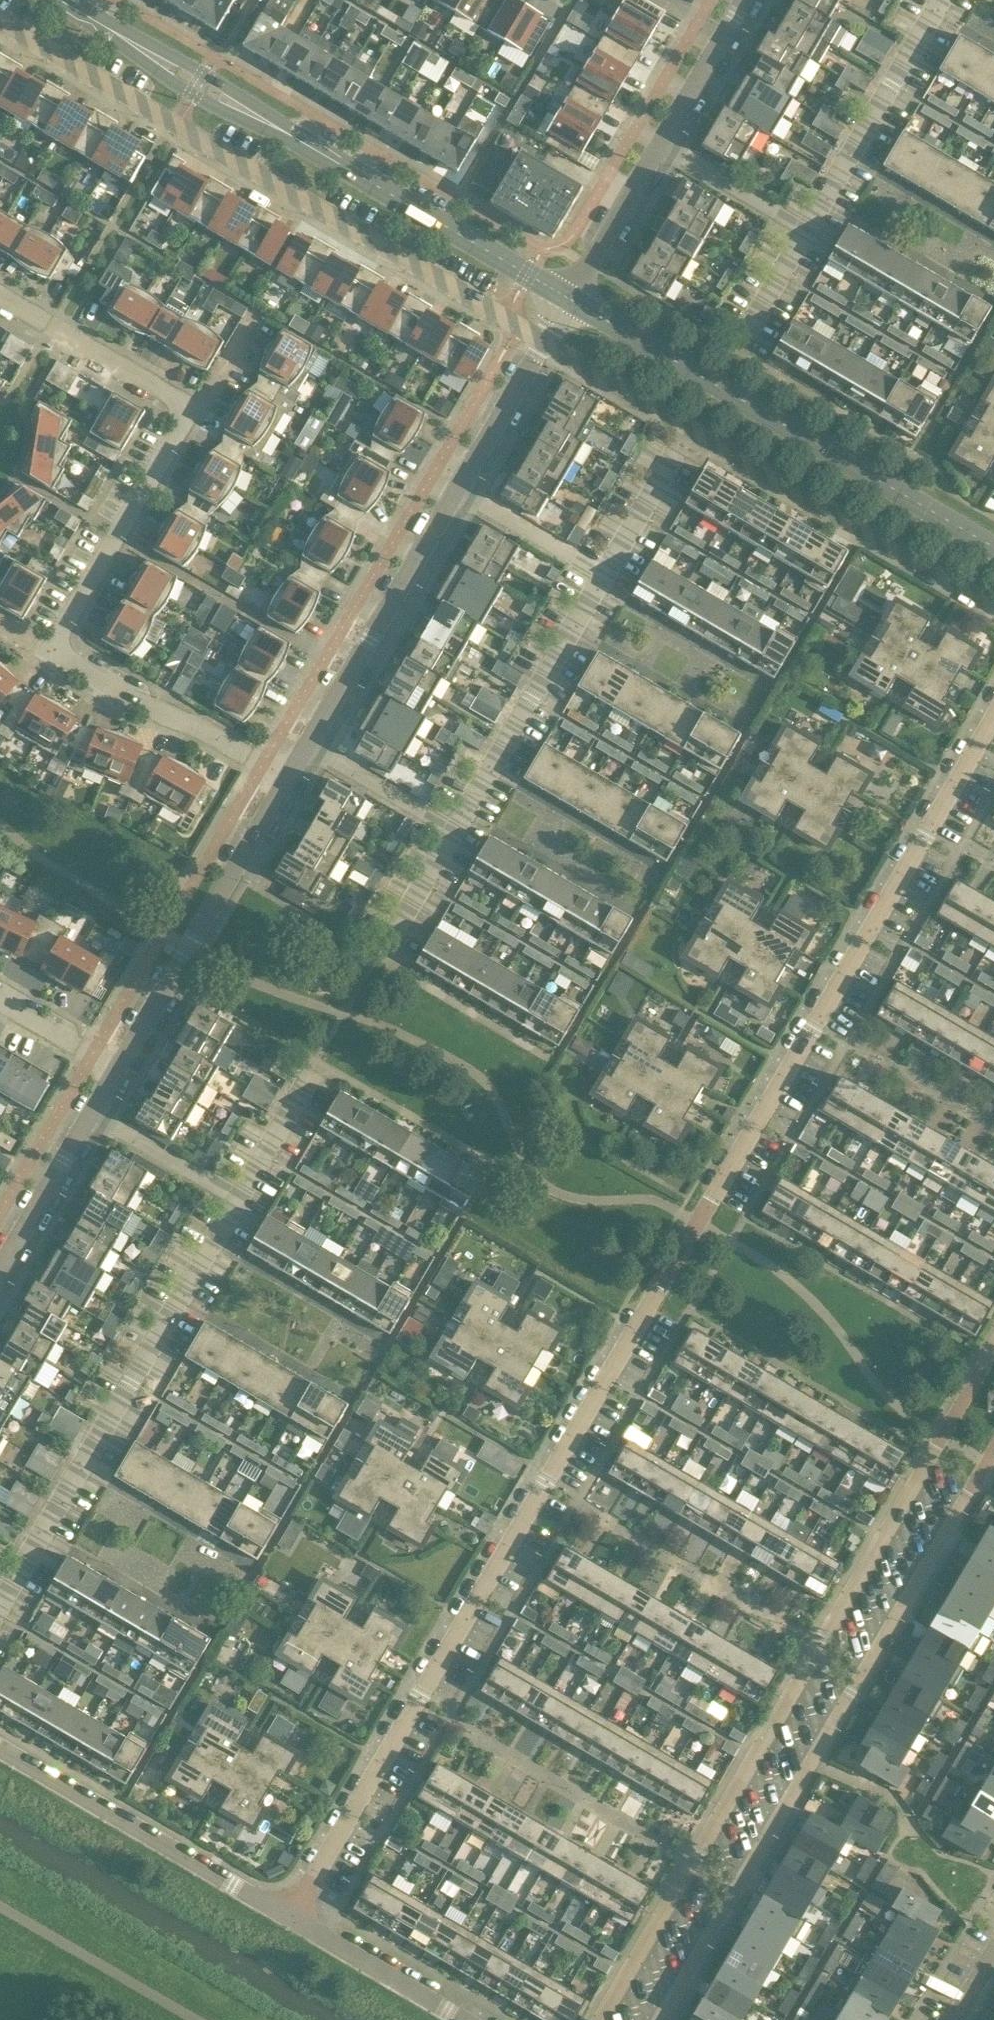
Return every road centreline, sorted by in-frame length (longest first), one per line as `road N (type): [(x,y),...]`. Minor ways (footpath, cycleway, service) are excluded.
road 1 (residential): [(286,1917),(993,718)]
road 2 (residential): [(993,1346),(601,2019)]
road 3 (residential): [(661,2019),(993,1456)]
road 4 (residential): [(545,350),(0,25)]
road 5 (tertiary): [(570,300),(57,0)]
road 6 (tertiary): [(993,548),(570,300)]
road 7 (residential): [(18,1597),(243,1201)]
road 8 (residential): [(286,1917),(0,1748)]
road 9 (residential): [(124,1061),(291,780)]
road 10 (residential): [(309,748),(461,494)]
road 11 (residential): [(452,831),(599,578)]
road 12 (residential): [(56,655),(197,407)]
road 13 (residential): [(291,780),(56,655)]
road 14 (residential): [(940,0),(807,230)]
road 15 (residential): [(197,407),(0,294)]
road 16 (residential): [(465,2019),(286,1917)]
road 17 (residential): [(570,300),(661,146)]
road 18 (residential): [(0,1266),(91,1114)]
road 19 (residential): [(91,1114),(243,1201)]
road 20 (residential): [(661,146),(746,0)]
road 21 (residential): [(599,578),(687,434)]
road 22 (residential): [(807,230),(661,146)]
road 23 (residential): [(461,494),(545,350)]
road 24 (residential): [(309,748),(452,831)]
road 25 (residential): [(461,494),(599,578)]
road 26 (residential): [(243,1201),(315,1061)]
road 27 (residential): [(124,1061),(0,993)]
road 28 (residential): [(807,230),(740,350)]
road 29 (residential): [(387,940),(452,831)]

